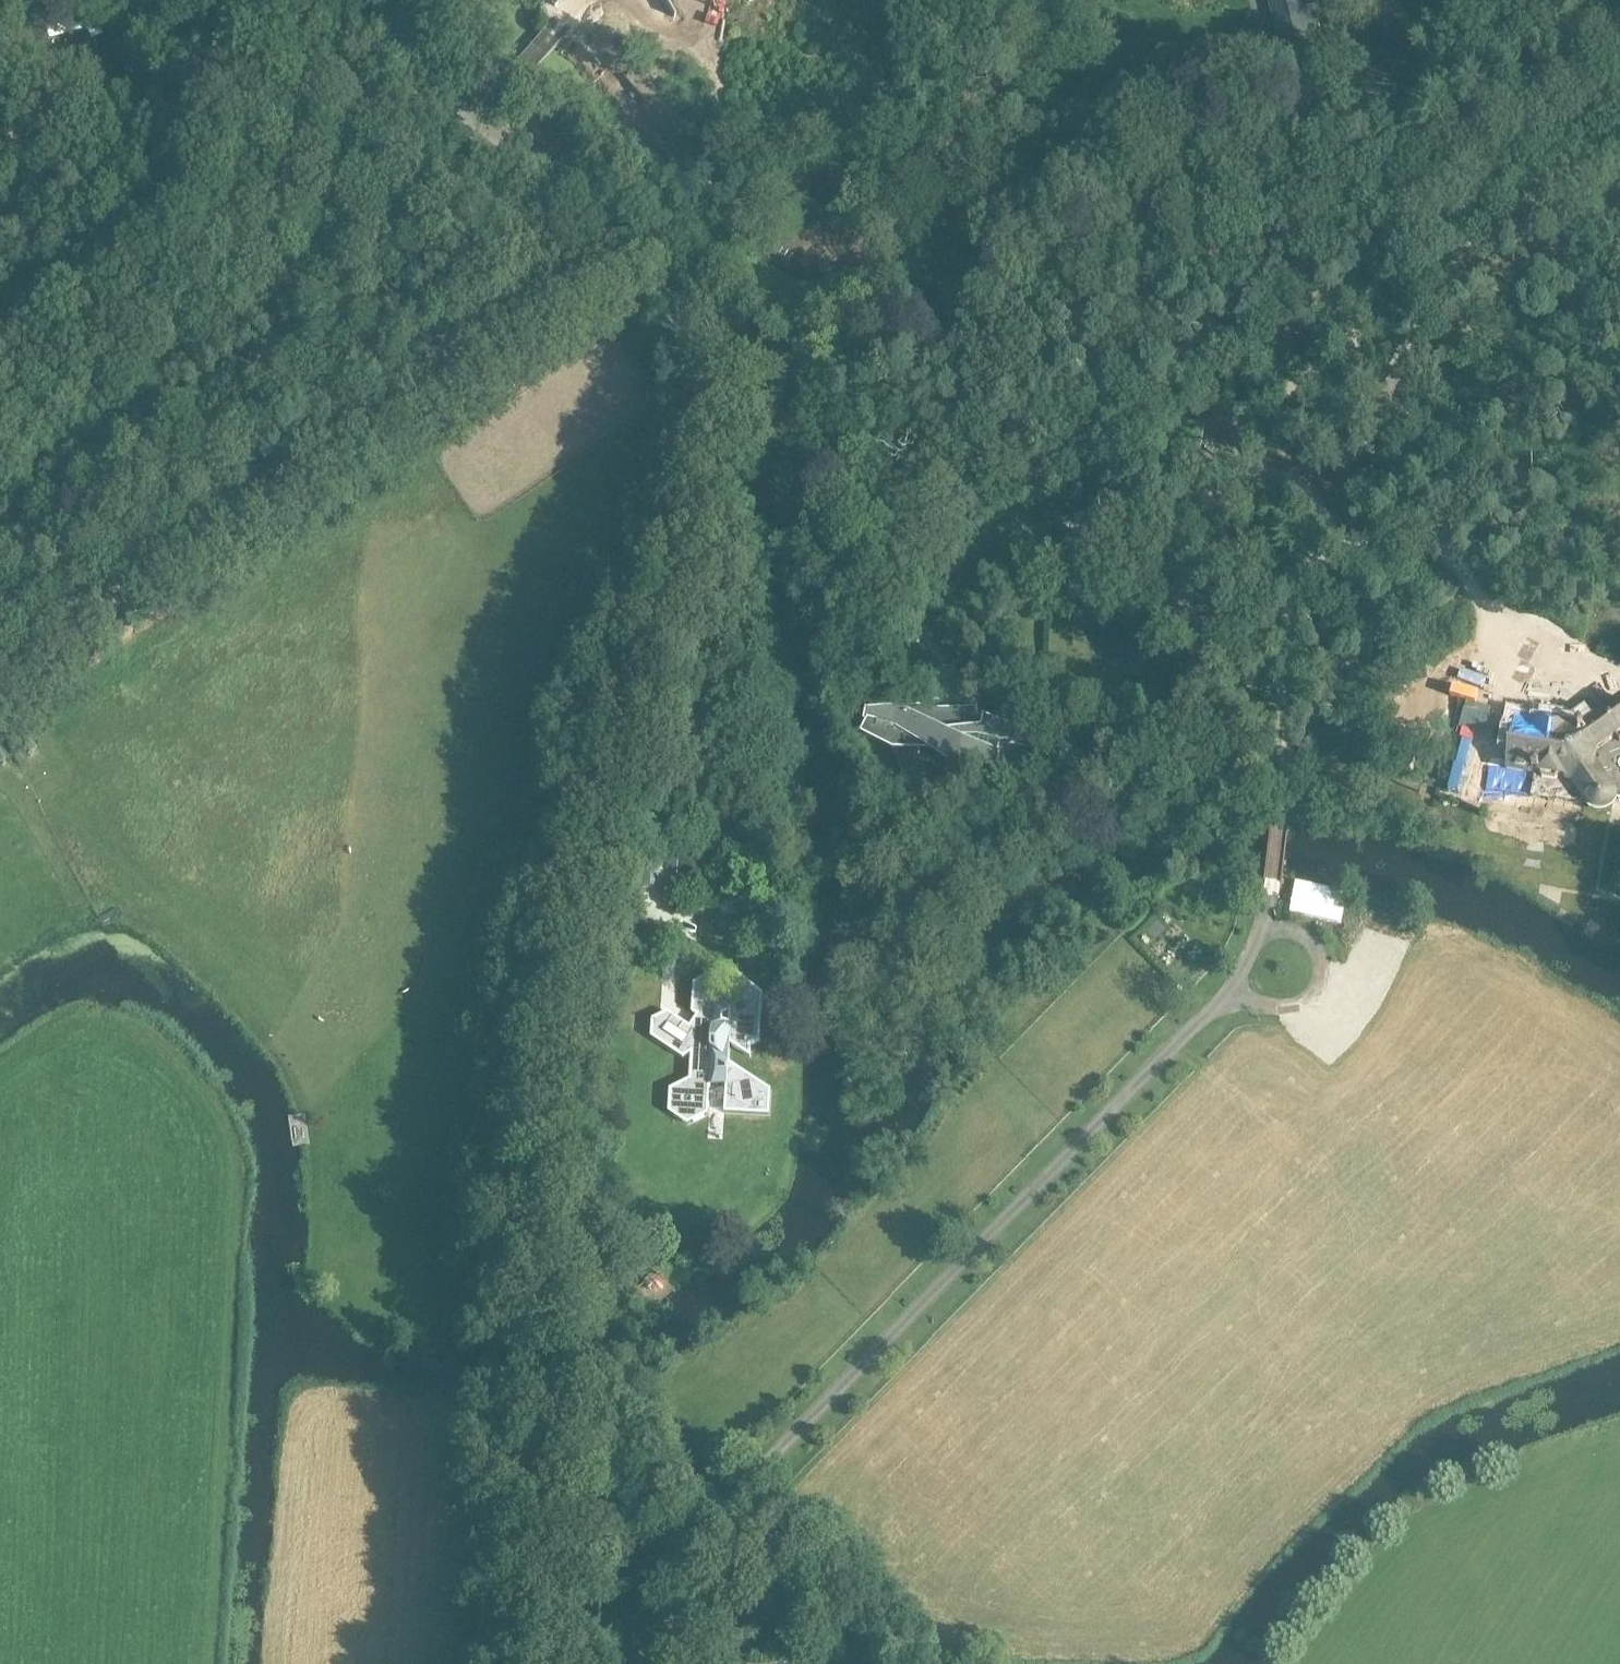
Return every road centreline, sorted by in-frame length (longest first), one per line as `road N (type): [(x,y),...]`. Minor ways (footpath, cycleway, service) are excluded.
road 1 (unclassified): [(546,1663),(526,1316),(539,1107),(715,436),(679,303),(641,257),(479,125),(352,0)]
road 2 (track): [(1299,673),(1288,690),(1264,927),(1232,992),(767,1465),(672,1547),(575,1607),(543,1613)]
road 3 (track): [(1215,449),(1221,431),(1316,370),(1362,324),(1400,212),(1391,172),(1261,152),(1200,162),(1126,210),(1009,312),(853,465),(818,470),(713,452)]
road 4 (track): [(0,698),(641,257)]
road 5 (track): [(1471,590),(1447,553),(1409,533),(1346,543),(1290,574),(1283,600),(1299,673),(1377,626),(1431,606)]
road 6 (track): [(1288,690),(1211,645),(1193,625),(1197,500),(1215,449),(1313,498),(1346,543)]
road 7 (track): [(841,467),(888,585),(940,653),(949,699)]
road 8 (track): [(1619,676),(1596,670),(1543,703),(1501,692),(1482,663),(1493,608)]
road 9 (track): [(1596,670),(1550,623),(1493,608),(1471,590),(1431,606)]
road 10 (track): [(1232,992),(1290,1007),(1313,995),(1322,977),(1309,940),(1264,927)]
road 11 (track): [(1394,0),(1426,72),(1422,129),(1391,172)]
road 12 (track): [(479,125),(508,93),(514,70),(580,0)]
road 13 (track): [(0,118),(54,64),(78,60),(100,69)]

